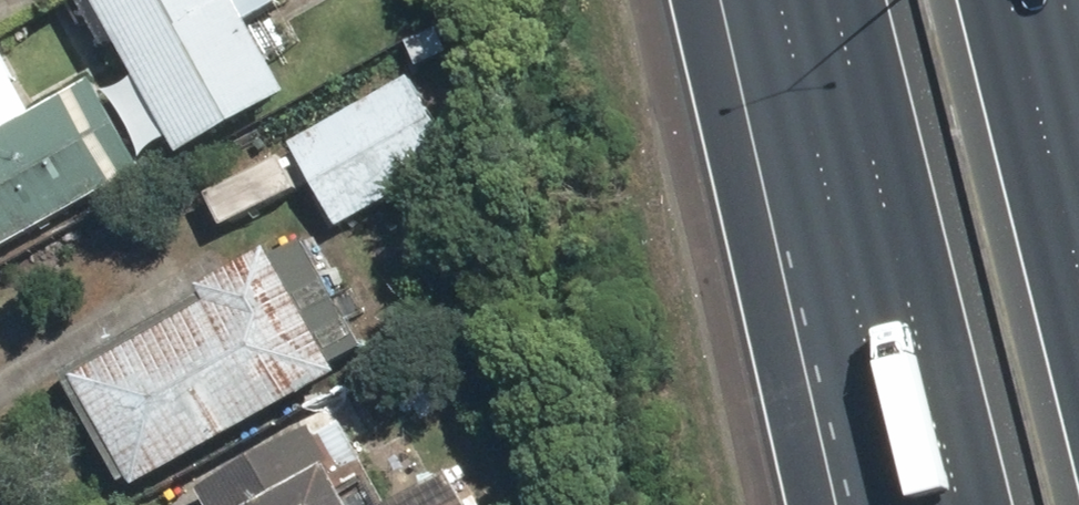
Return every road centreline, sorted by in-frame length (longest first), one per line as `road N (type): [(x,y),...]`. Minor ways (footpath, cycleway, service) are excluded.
road 1 (motorway): [(963,504),(837,0)]
road 2 (motorway): [(1011,0),(1078,273)]

